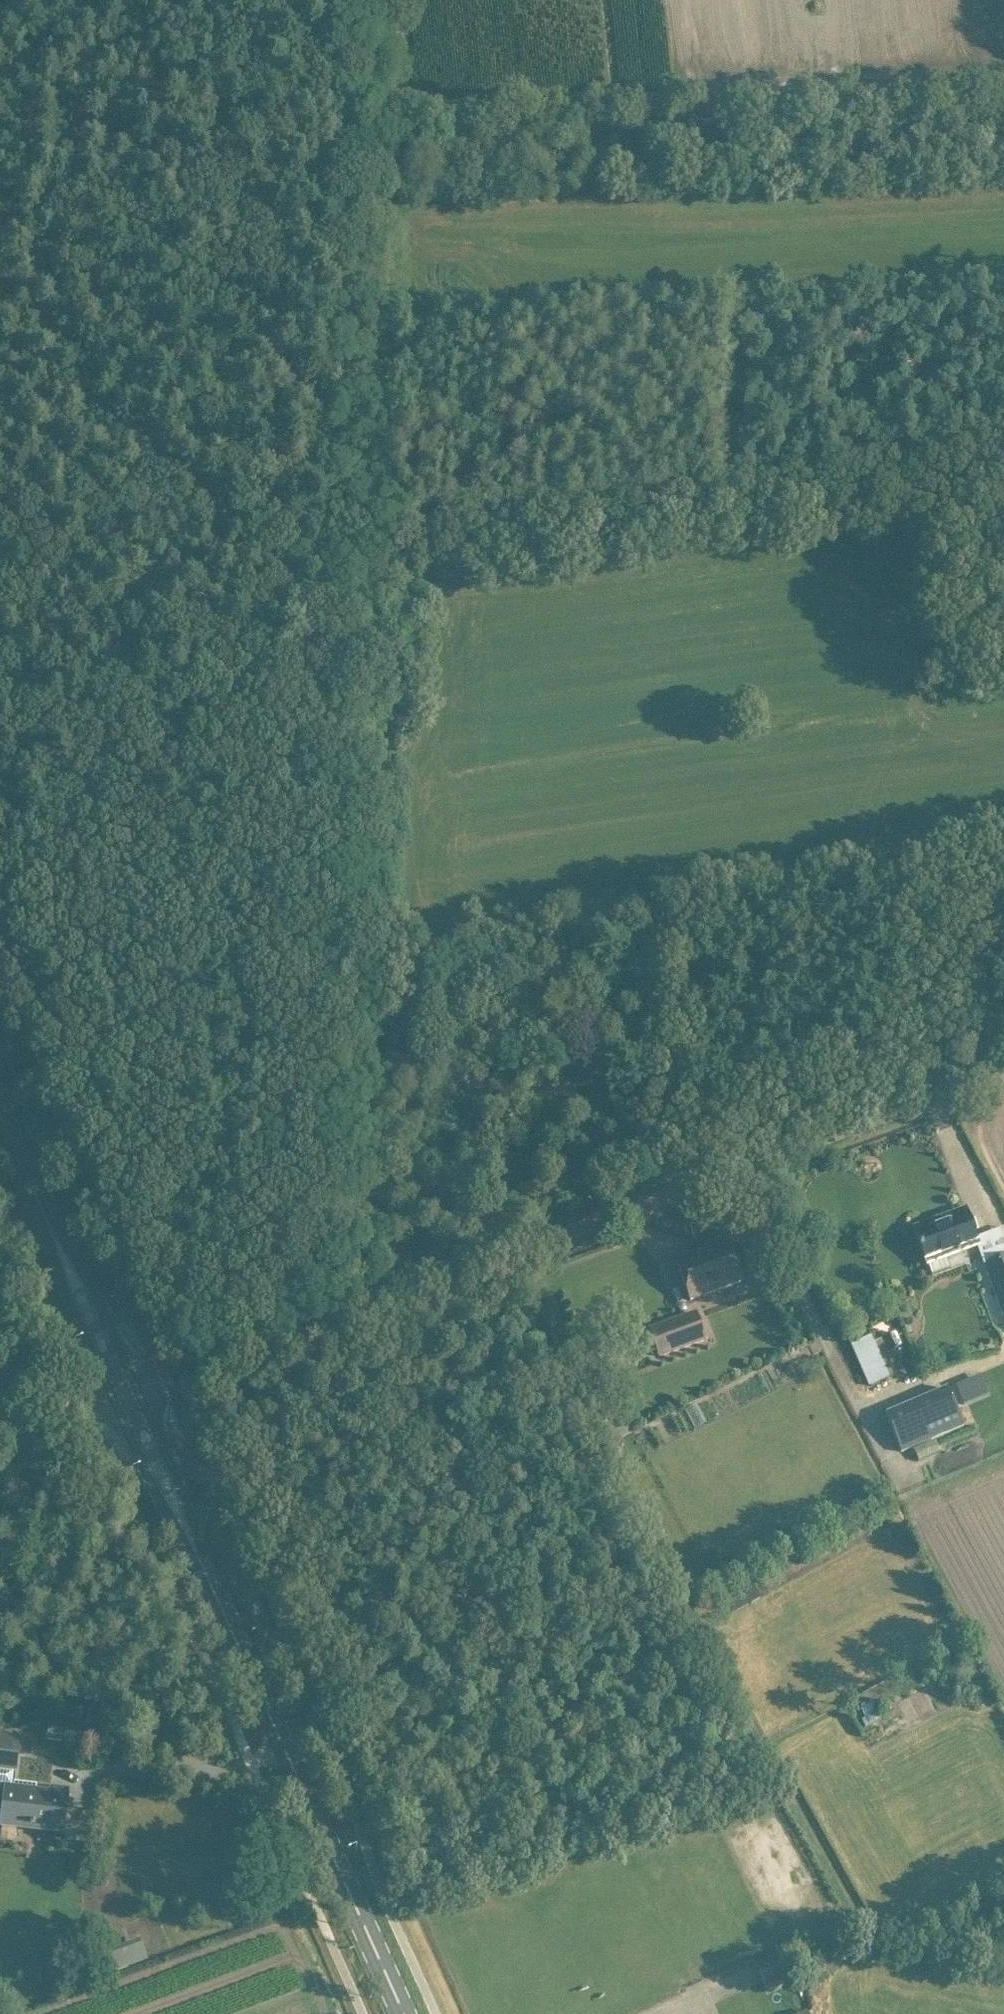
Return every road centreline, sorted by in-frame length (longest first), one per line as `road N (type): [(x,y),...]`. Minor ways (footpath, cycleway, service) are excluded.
road 1 (track): [(388,0),(356,1311)]
road 2 (unclassified): [(139,1392),(1003,1068)]
road 3 (secondary): [(403,2013),(203,1569)]
road 4 (secondary): [(113,1400),(158,1497),(203,1569)]
road 5 (secondary): [(203,1569),(181,1489),(139,1392)]
road 6 (secondary): [(139,1392),(88,1279),(52,1232)]
road 7 (secondary): [(52,1232),(66,1296),(113,1400)]
road 8 (secondary): [(52,1232),(0,1120)]

